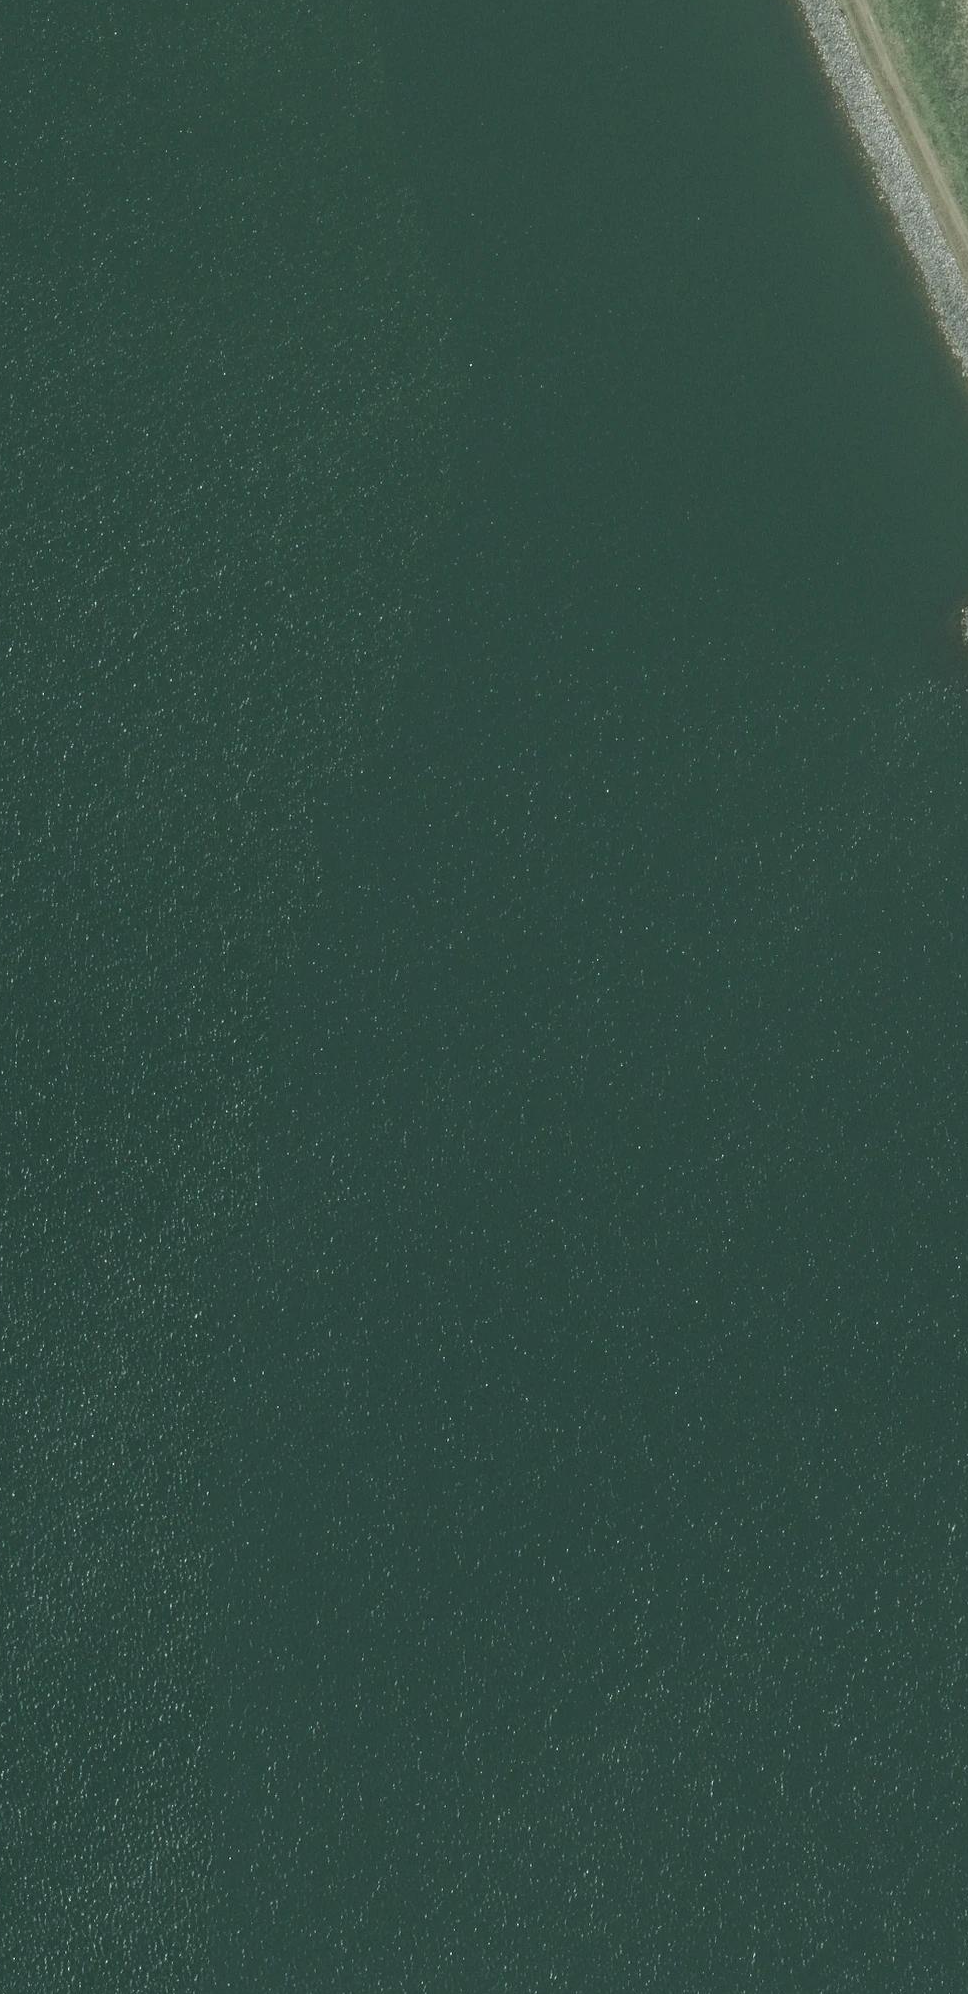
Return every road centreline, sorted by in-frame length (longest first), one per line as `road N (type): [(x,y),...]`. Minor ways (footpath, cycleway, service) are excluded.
road 1 (track): [(967,222),(870,0)]

